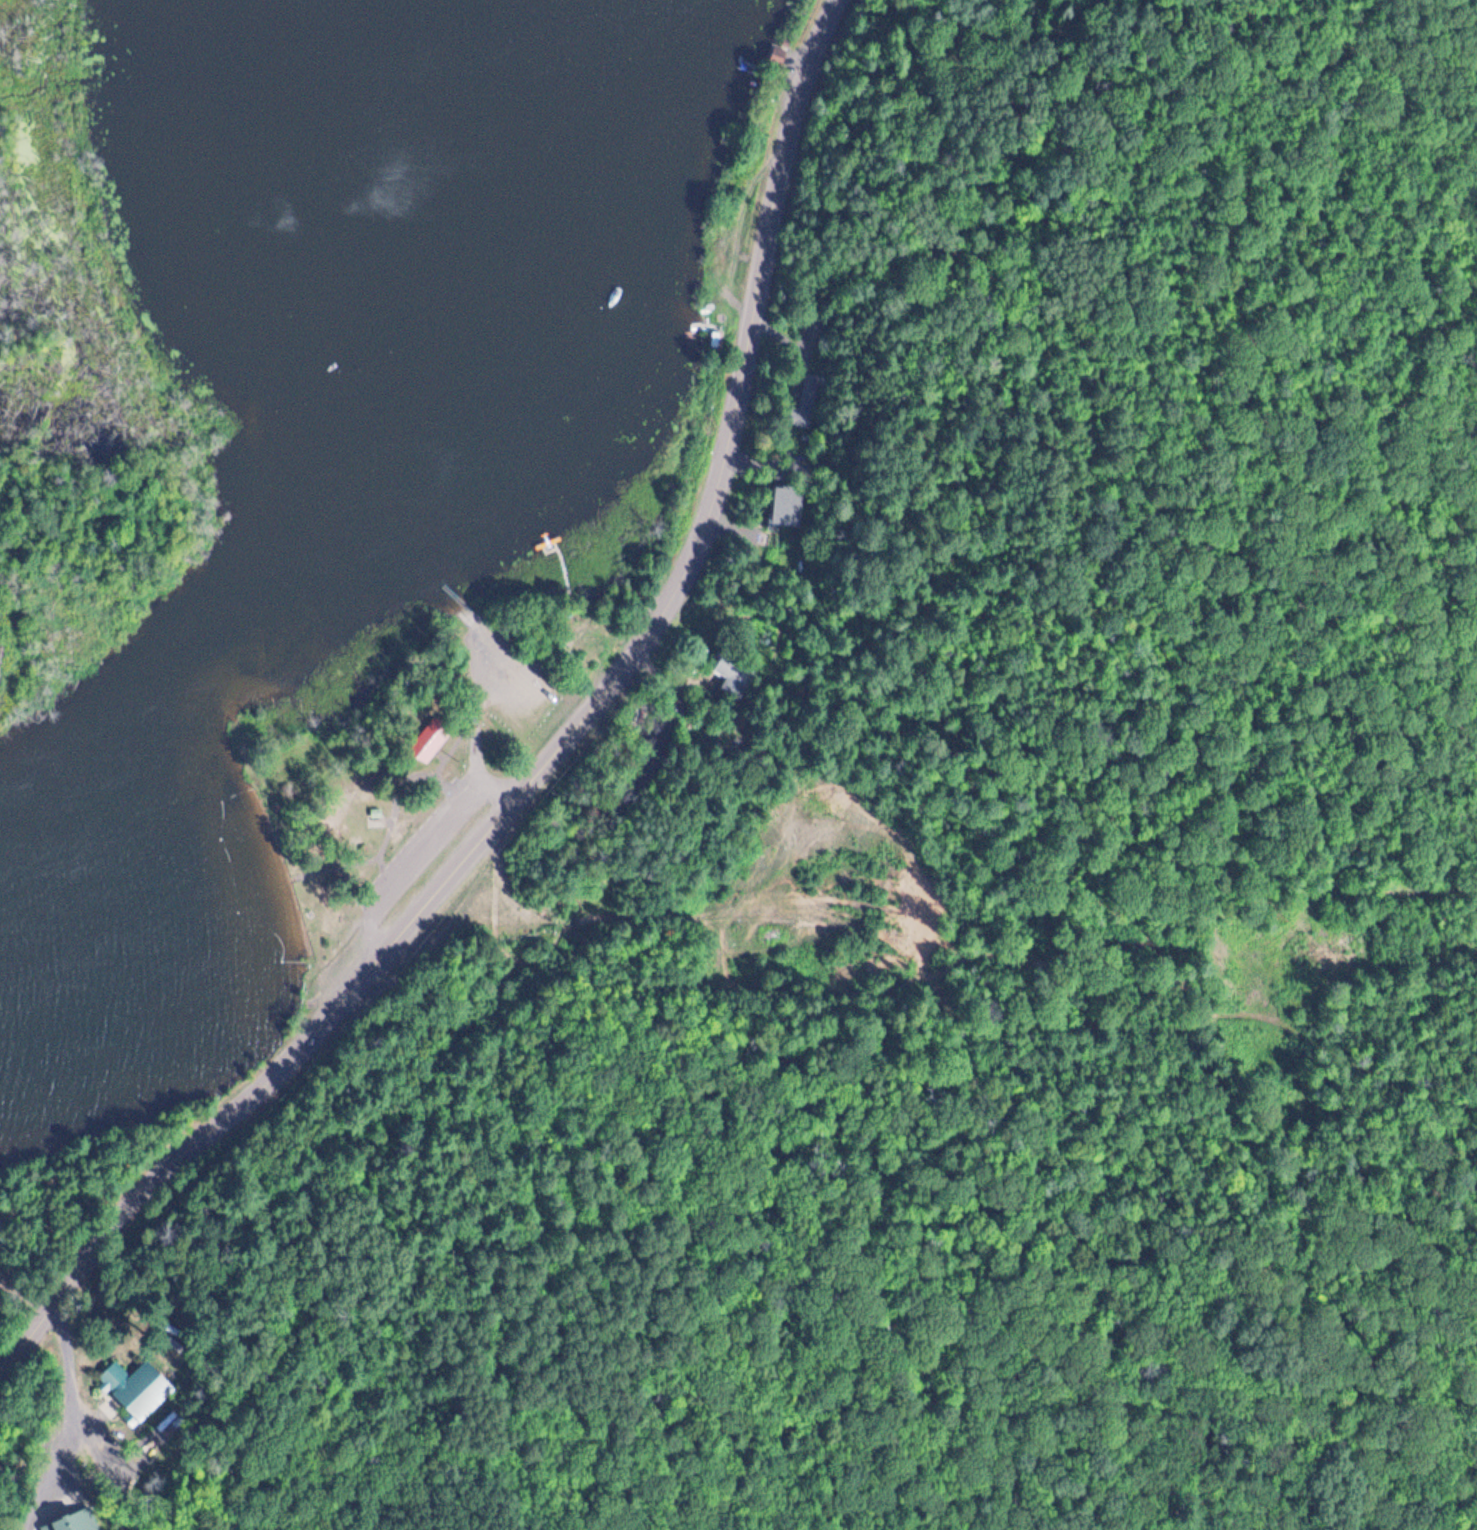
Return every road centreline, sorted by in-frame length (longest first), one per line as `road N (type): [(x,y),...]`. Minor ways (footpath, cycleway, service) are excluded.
road 1 (residential): [(0,1373),(164,1167),(291,1063),(605,695),(666,612),(716,499),(781,178),(838,0)]

